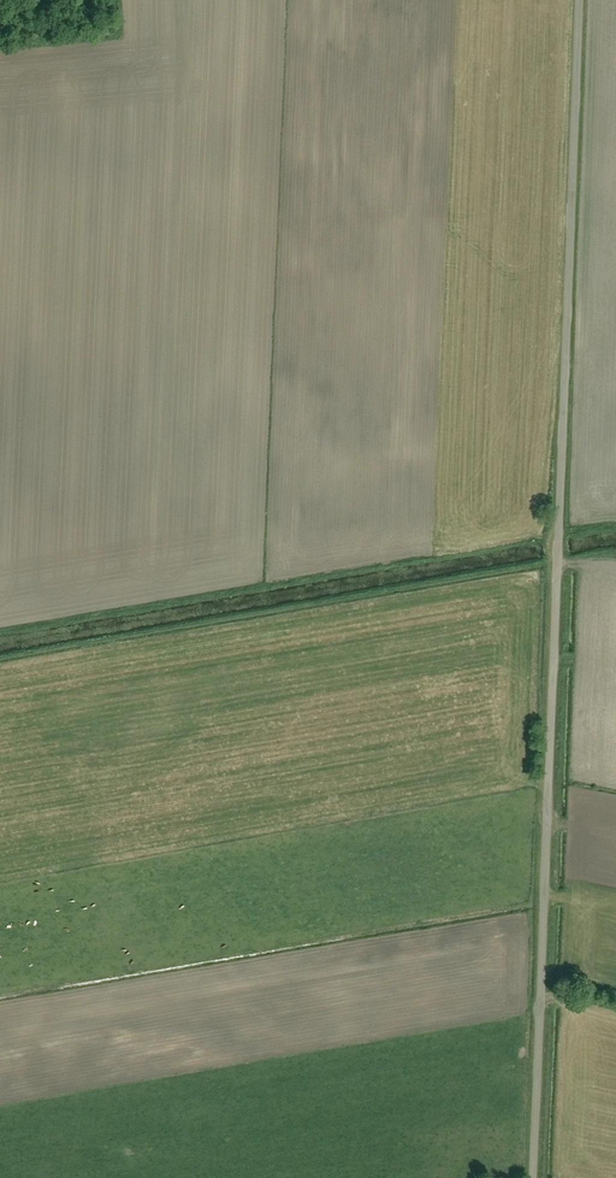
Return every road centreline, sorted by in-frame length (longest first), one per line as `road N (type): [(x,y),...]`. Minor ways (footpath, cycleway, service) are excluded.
road 1 (unclassified): [(532,1177),(580,0)]

